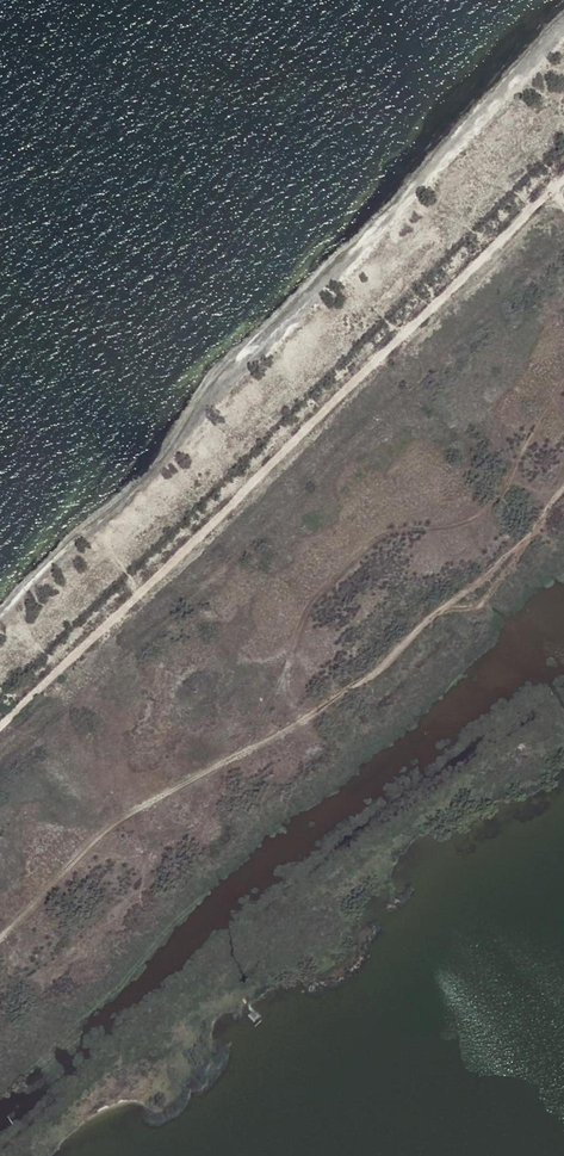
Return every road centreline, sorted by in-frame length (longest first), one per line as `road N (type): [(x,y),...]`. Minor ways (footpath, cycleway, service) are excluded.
road 1 (track): [(0,726),(563,176)]
road 2 (track): [(0,936),(106,832),(383,661),(531,530),(563,488)]
road 3 (track): [(563,384),(502,496),(482,514),(375,540),(316,600),(284,684),(297,716)]

